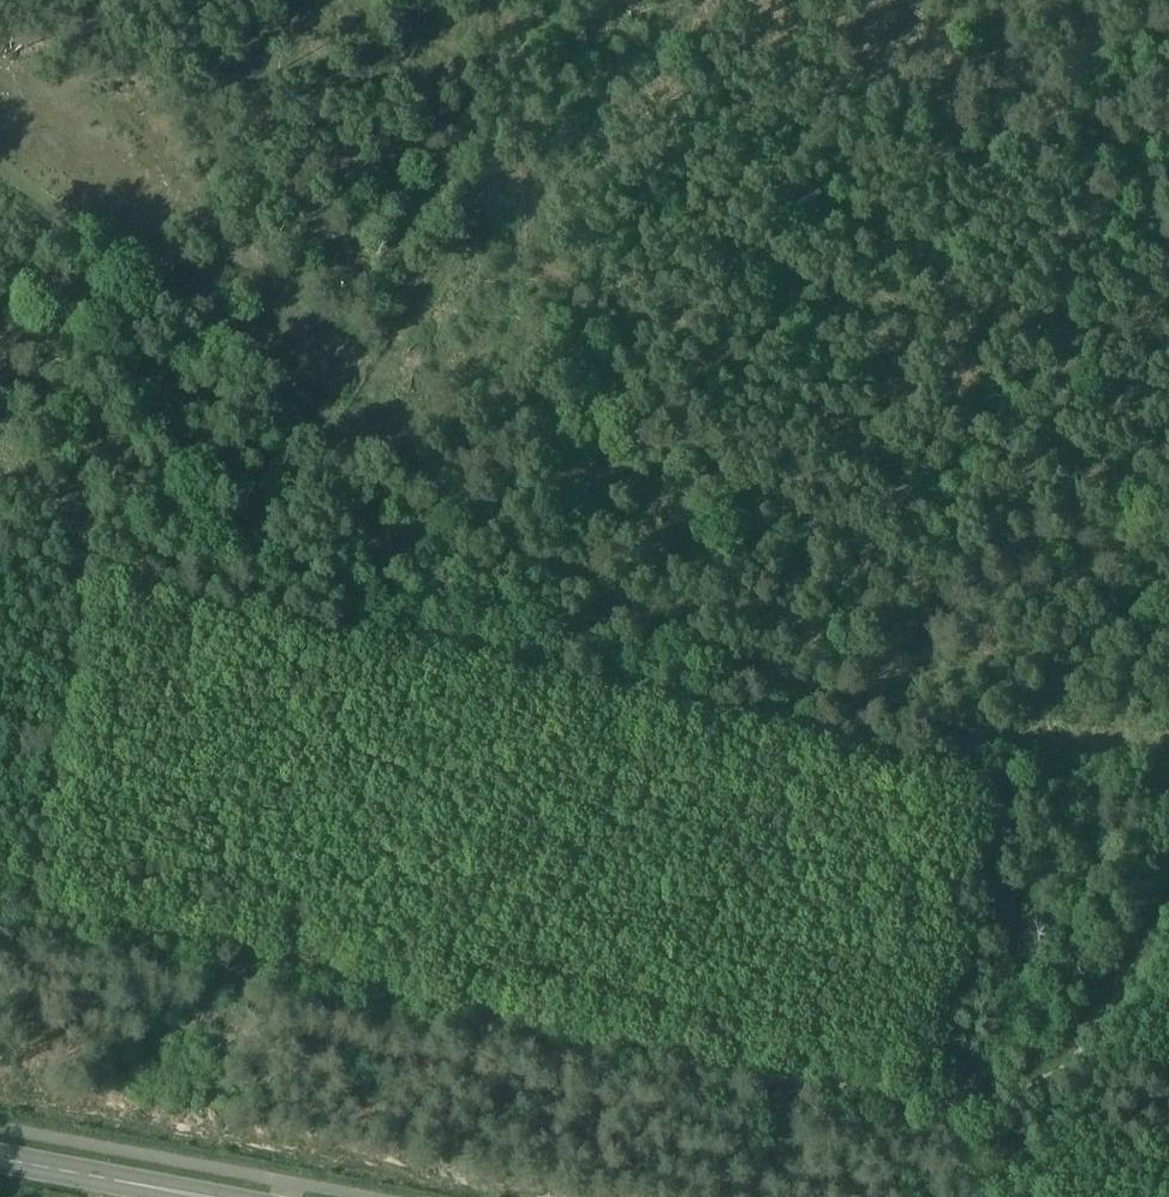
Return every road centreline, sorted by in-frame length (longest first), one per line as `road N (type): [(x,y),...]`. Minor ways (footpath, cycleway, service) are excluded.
road 1 (tertiary): [(211,1196),(0,1158)]

